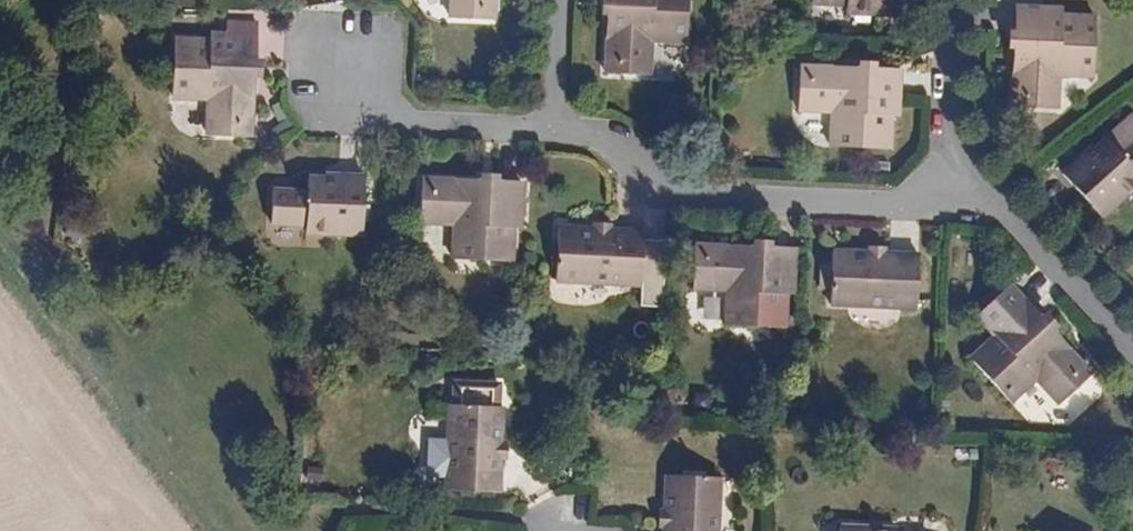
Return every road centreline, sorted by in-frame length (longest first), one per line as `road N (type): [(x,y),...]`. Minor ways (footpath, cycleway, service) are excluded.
road 1 (residential): [(964,169),(920,206),(682,194),(622,152),(551,128)]
road 2 (residential): [(964,169),(1132,346)]
road 3 (residential): [(551,128),(400,123),(348,72)]
road 4 (residential): [(955,0),(955,132),(964,169)]
road 5 (residential): [(551,128),(559,0)]

